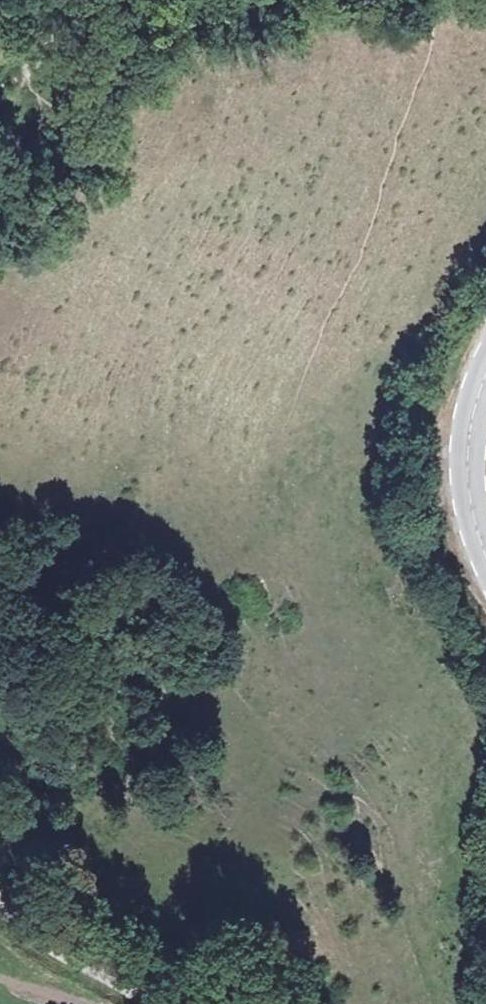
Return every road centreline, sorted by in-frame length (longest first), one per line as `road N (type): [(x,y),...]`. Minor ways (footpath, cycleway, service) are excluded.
road 1 (unclassified): [(0,901),(32,936),(141,1003)]
road 2 (secondary): [(485,386),(473,422),(471,482),(485,557)]

